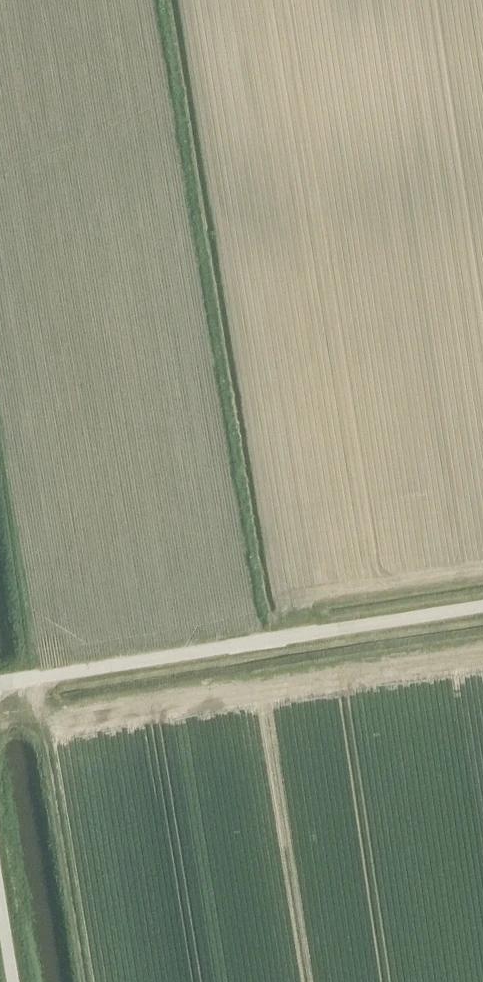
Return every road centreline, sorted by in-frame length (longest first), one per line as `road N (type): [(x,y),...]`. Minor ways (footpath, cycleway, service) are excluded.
road 1 (unclassified): [(0,682),(482,605)]

